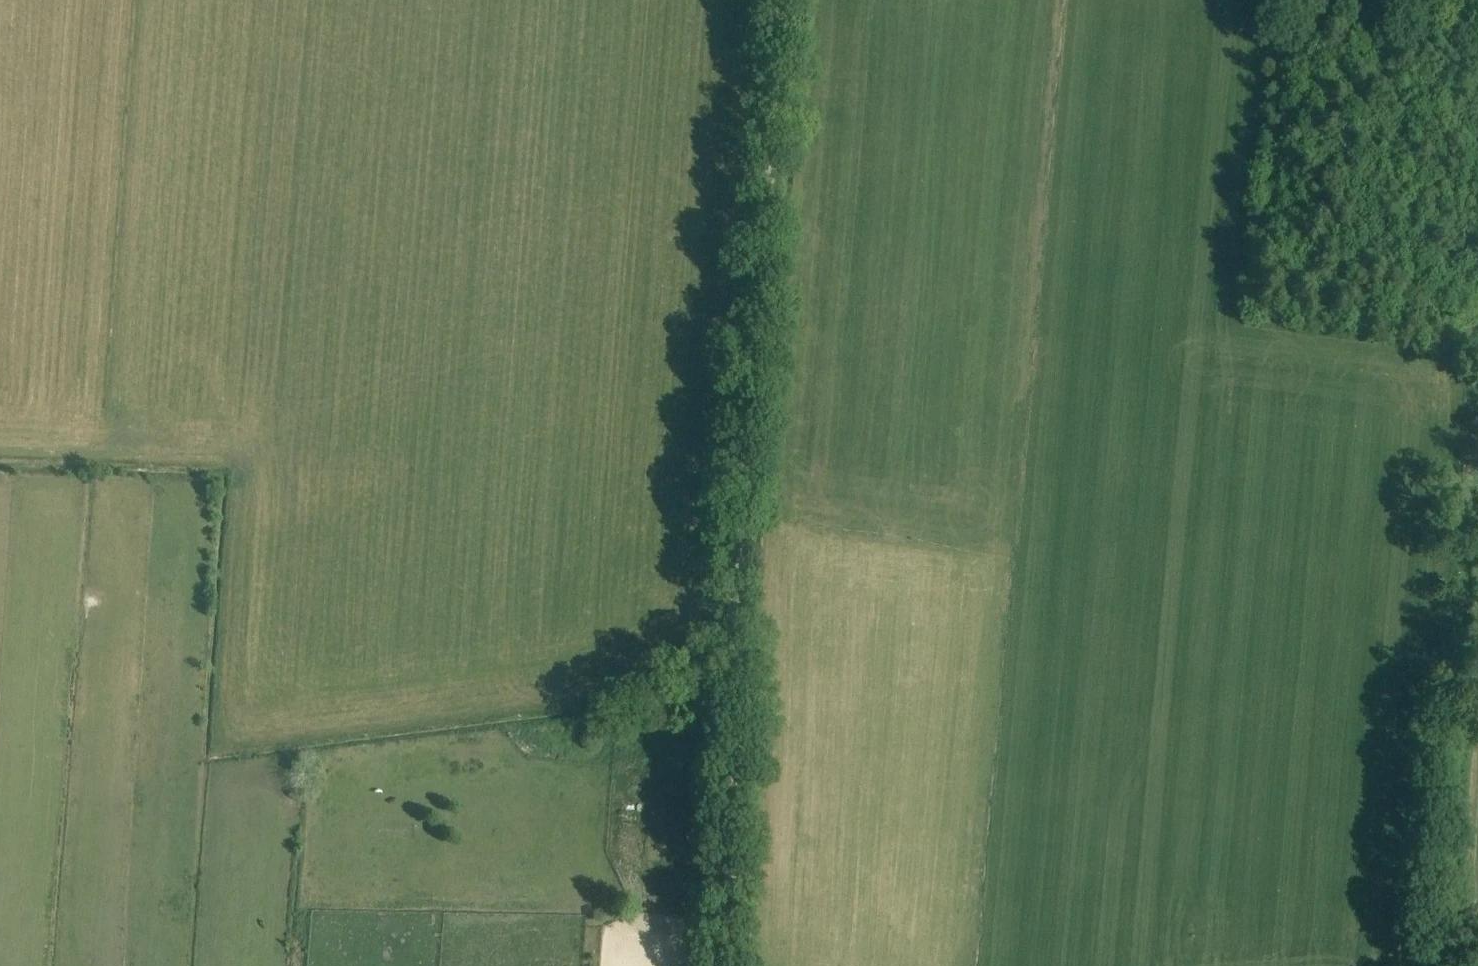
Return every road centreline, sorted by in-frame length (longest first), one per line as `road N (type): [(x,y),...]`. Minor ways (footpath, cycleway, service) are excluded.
road 1 (track): [(728,965),(745,719),(739,594),(782,0)]

